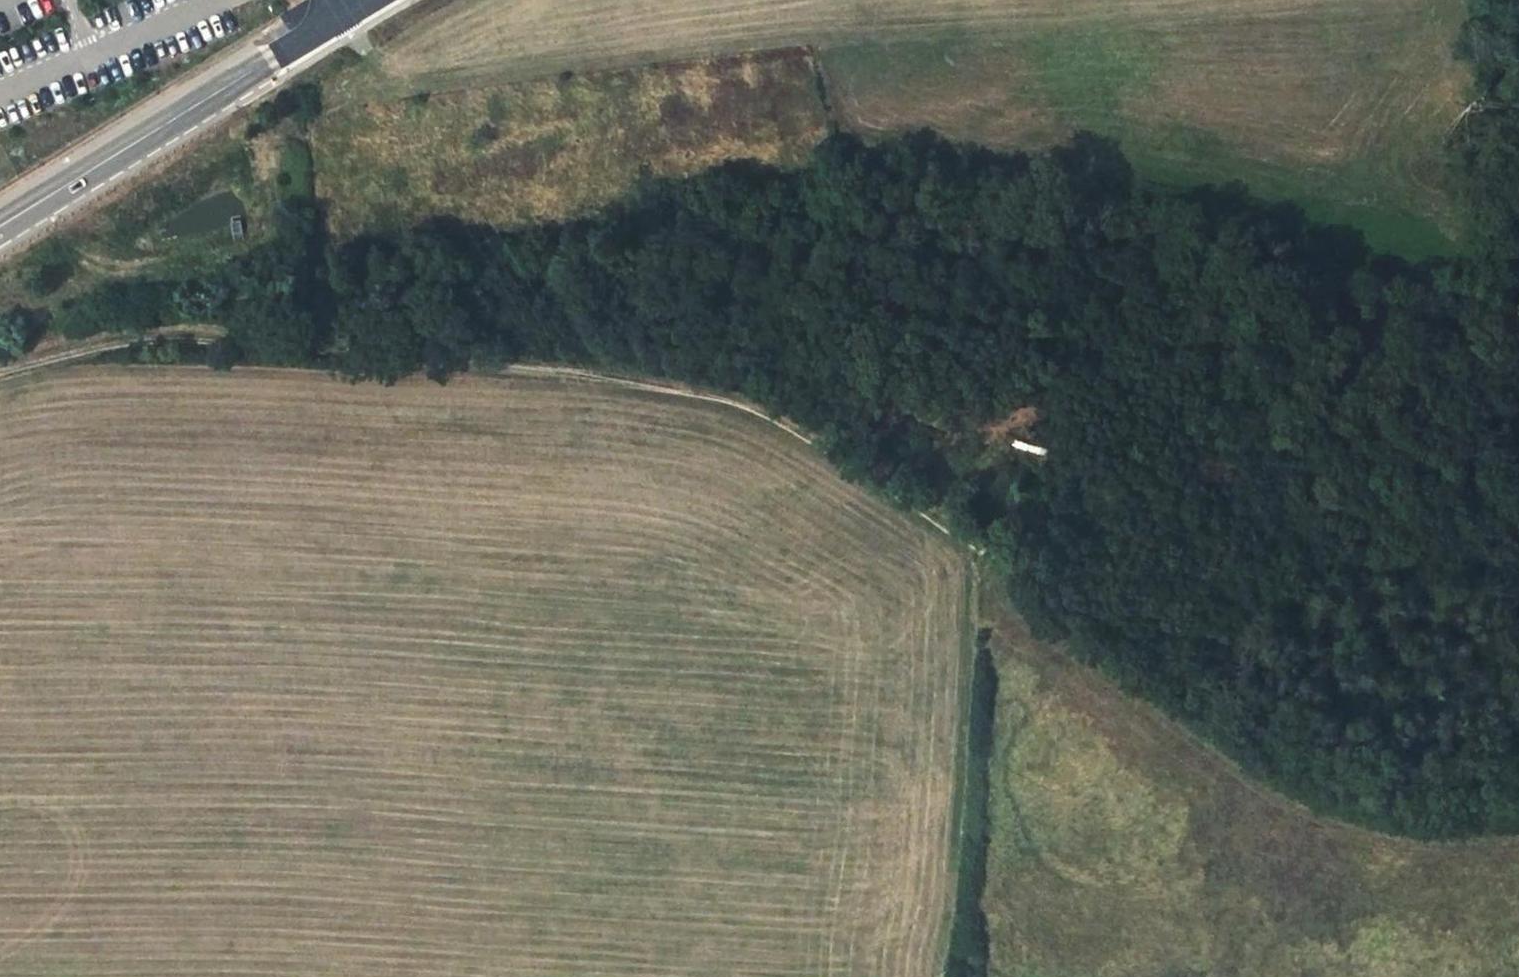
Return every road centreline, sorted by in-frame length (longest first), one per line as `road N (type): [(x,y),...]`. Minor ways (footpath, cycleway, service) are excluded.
road 1 (primary): [(0,224),(338,21)]

